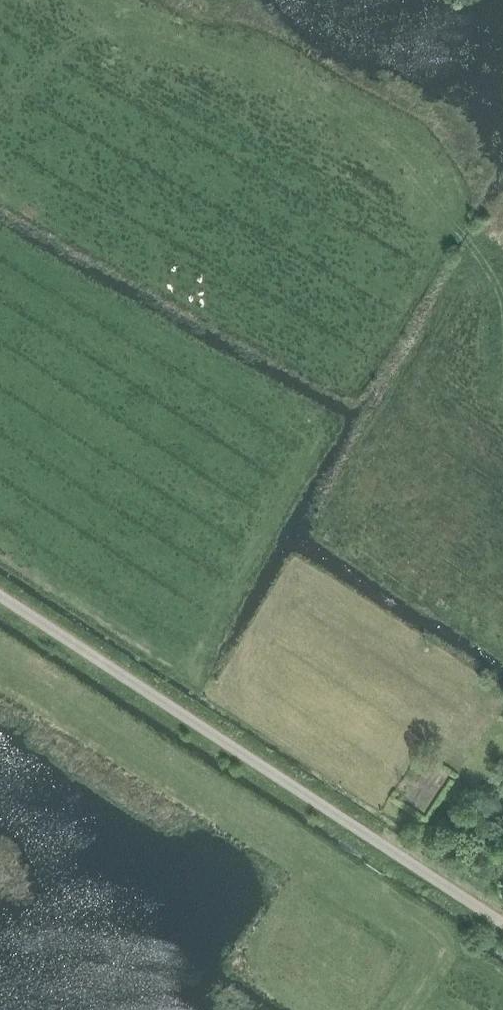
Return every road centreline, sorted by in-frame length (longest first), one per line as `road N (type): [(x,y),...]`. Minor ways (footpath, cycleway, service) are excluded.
road 1 (unclassified): [(502,923),(0,594)]

